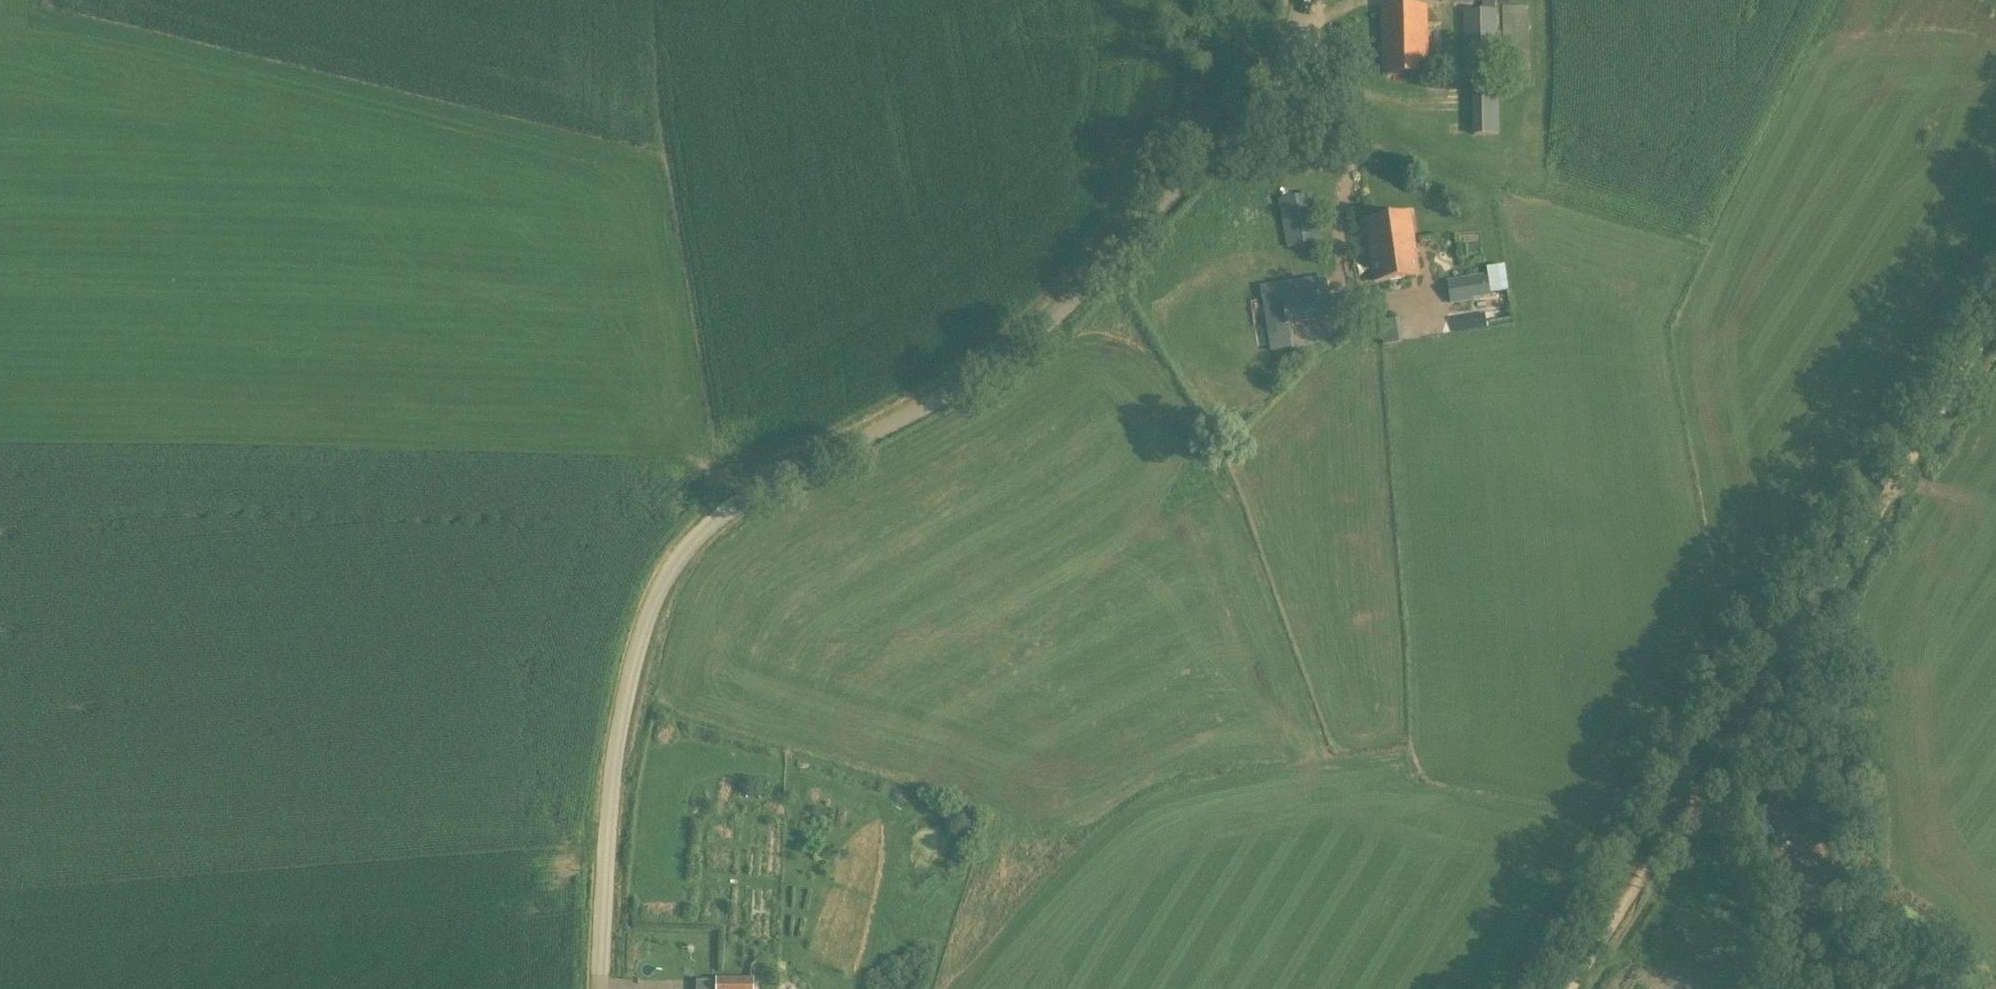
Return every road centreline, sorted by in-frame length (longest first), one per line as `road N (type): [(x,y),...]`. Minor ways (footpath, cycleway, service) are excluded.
road 1 (unclassified): [(599,988),(617,762),(639,657),(680,561),(727,512),(932,403),(1068,306),(1252,107),(1291,38),(1301,0)]
road 2 (track): [(1995,323),(1568,988)]

